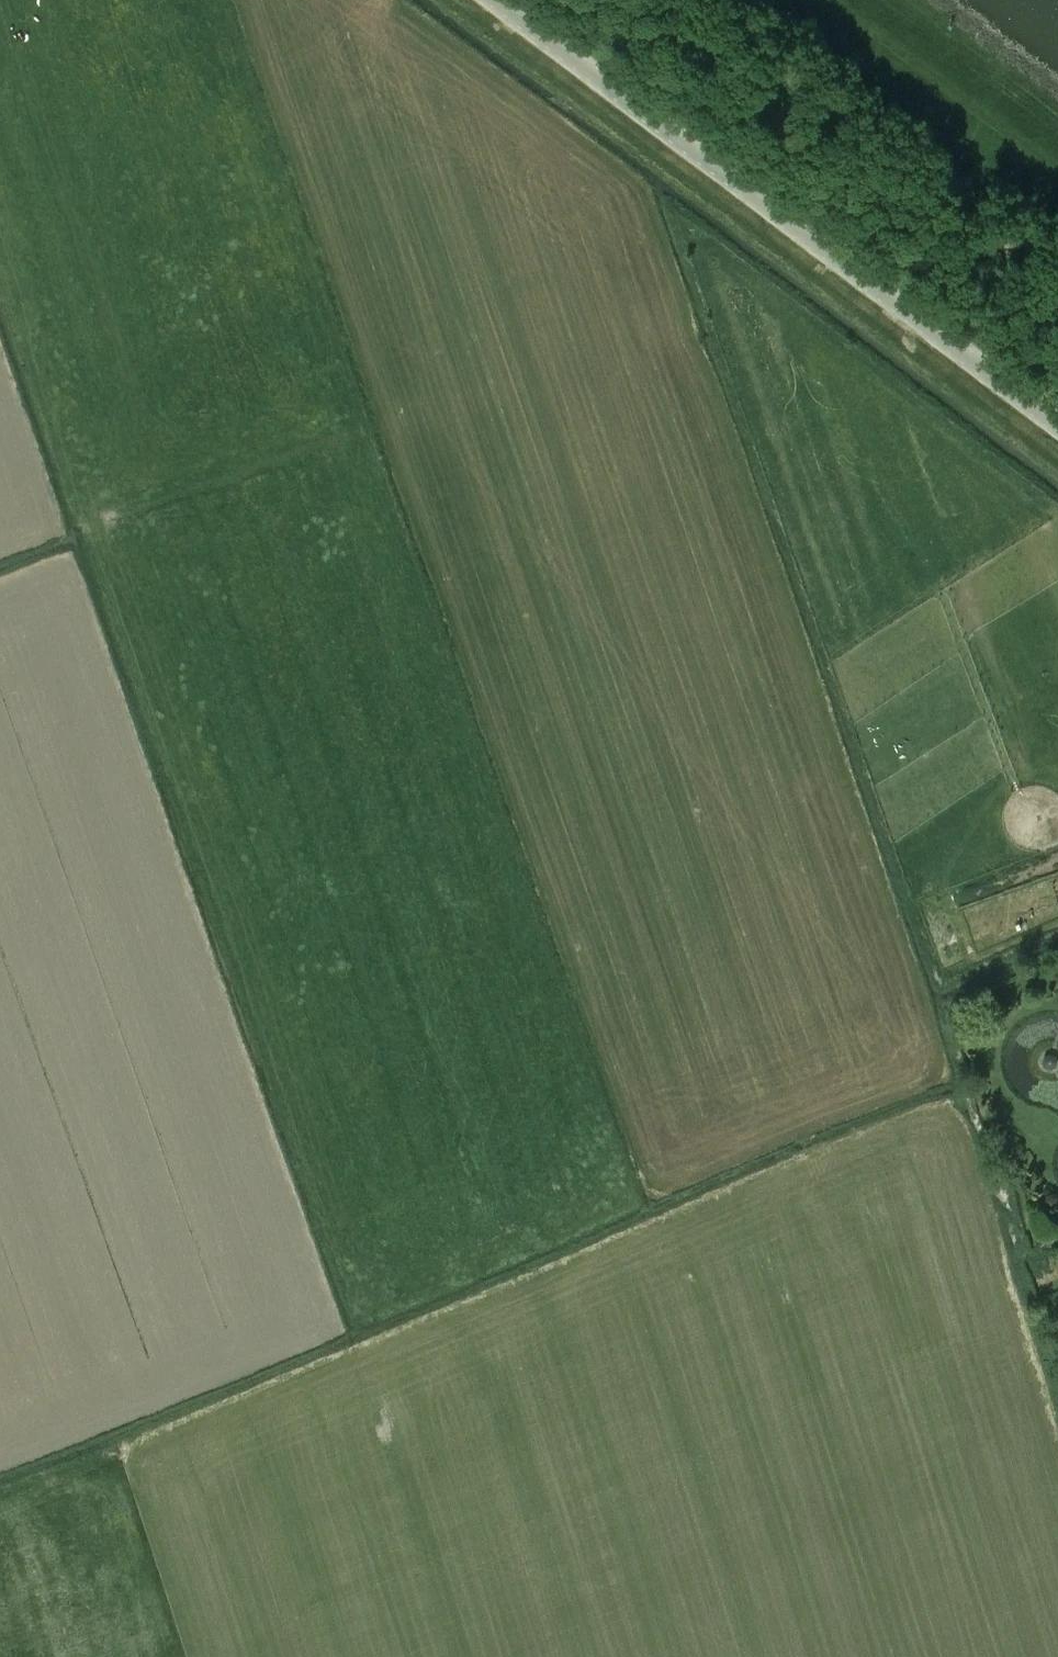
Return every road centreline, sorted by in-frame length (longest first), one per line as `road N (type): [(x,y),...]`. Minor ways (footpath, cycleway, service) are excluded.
road 1 (unclassified): [(1057,435),(498,0)]

